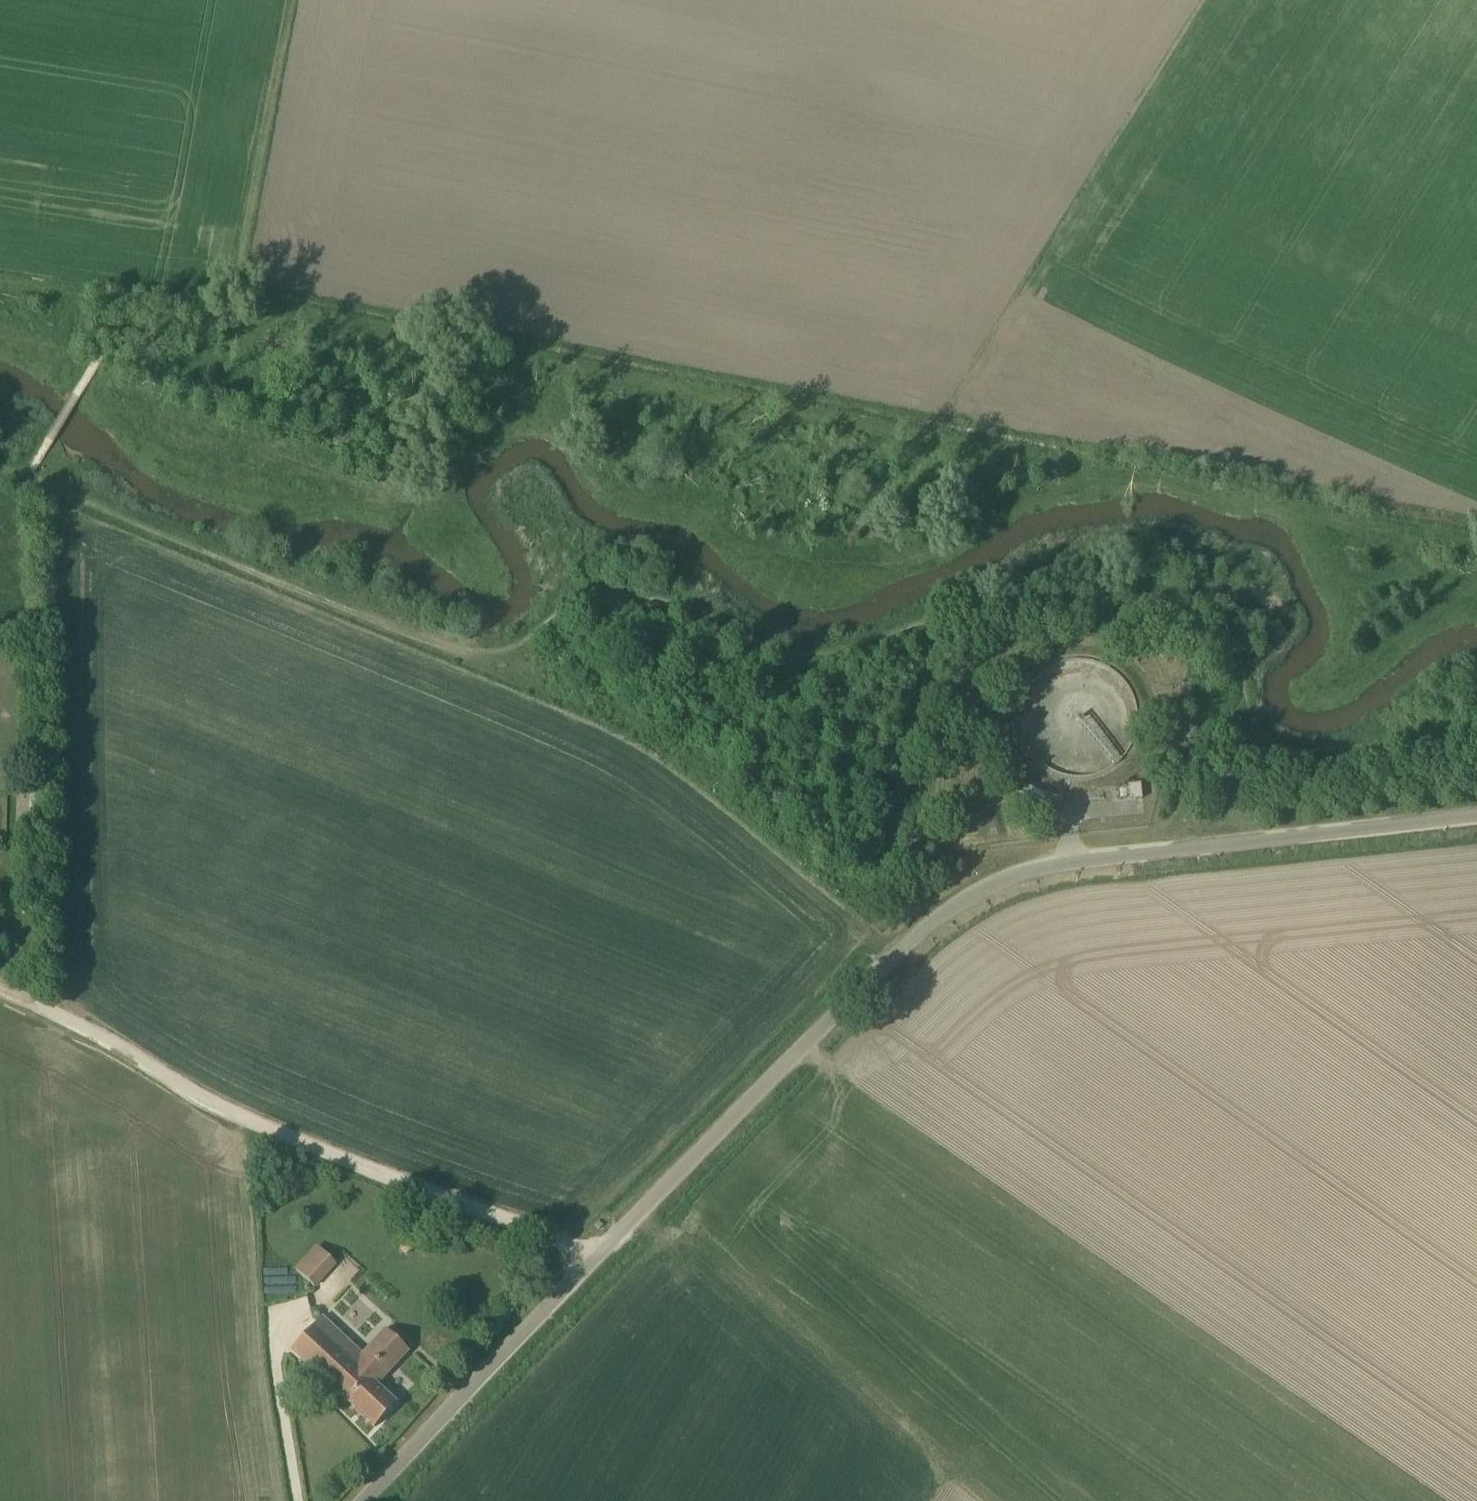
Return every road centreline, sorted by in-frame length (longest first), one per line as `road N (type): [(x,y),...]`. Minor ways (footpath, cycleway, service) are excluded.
road 1 (unclassified): [(366,1500),(892,946),(967,888),(1068,852),(1476,814)]
road 2 (track): [(595,1259),(281,1149),(0,989)]
road 3 (track): [(231,306),(295,0)]

